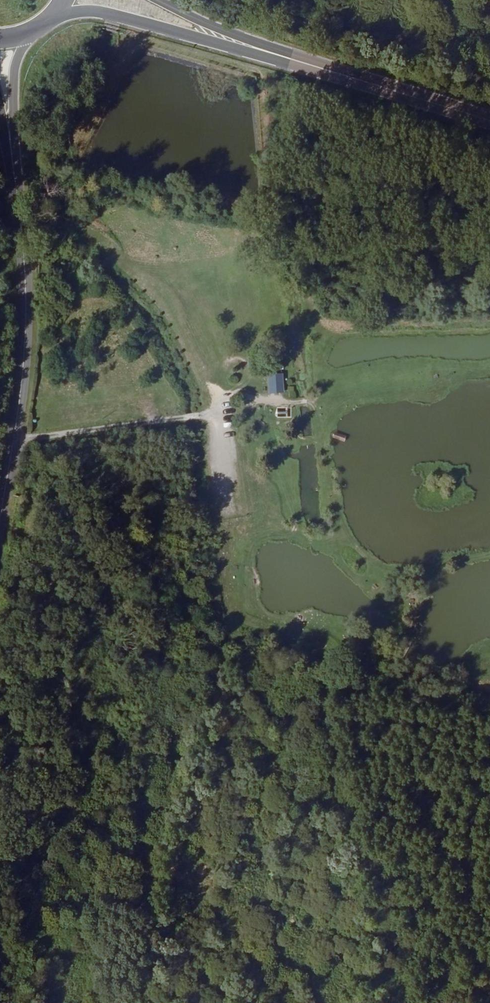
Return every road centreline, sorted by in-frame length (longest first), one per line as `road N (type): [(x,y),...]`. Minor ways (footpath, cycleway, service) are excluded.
road 1 (secondary): [(0,527),(28,295),(12,149)]
road 2 (primary): [(40,28),(97,13),(309,64)]
road 3 (primary): [(489,120),(309,64)]
road 4 (primary): [(309,64),(155,0)]
road 5 (secondary): [(12,149),(16,73),(35,31)]

